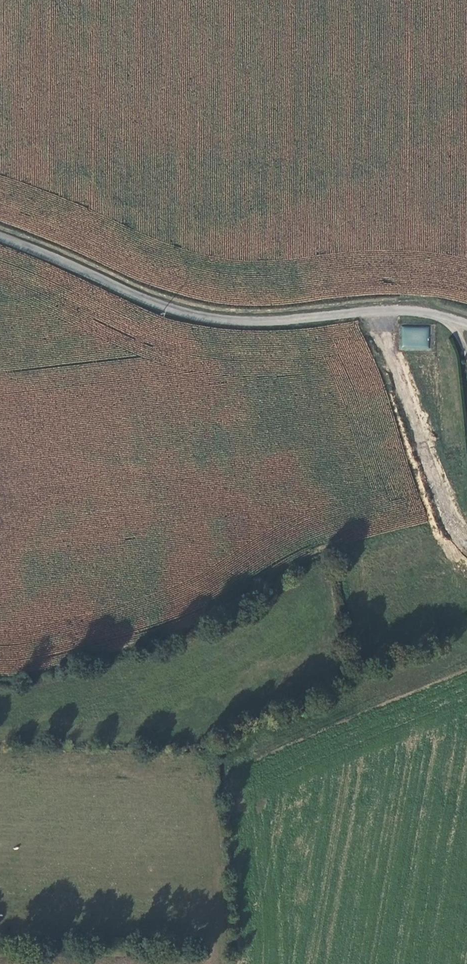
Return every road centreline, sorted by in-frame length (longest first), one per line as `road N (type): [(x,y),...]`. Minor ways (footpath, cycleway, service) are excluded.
road 1 (unclassified): [(0,236),(207,318),(263,322),(397,309),(466,324)]

